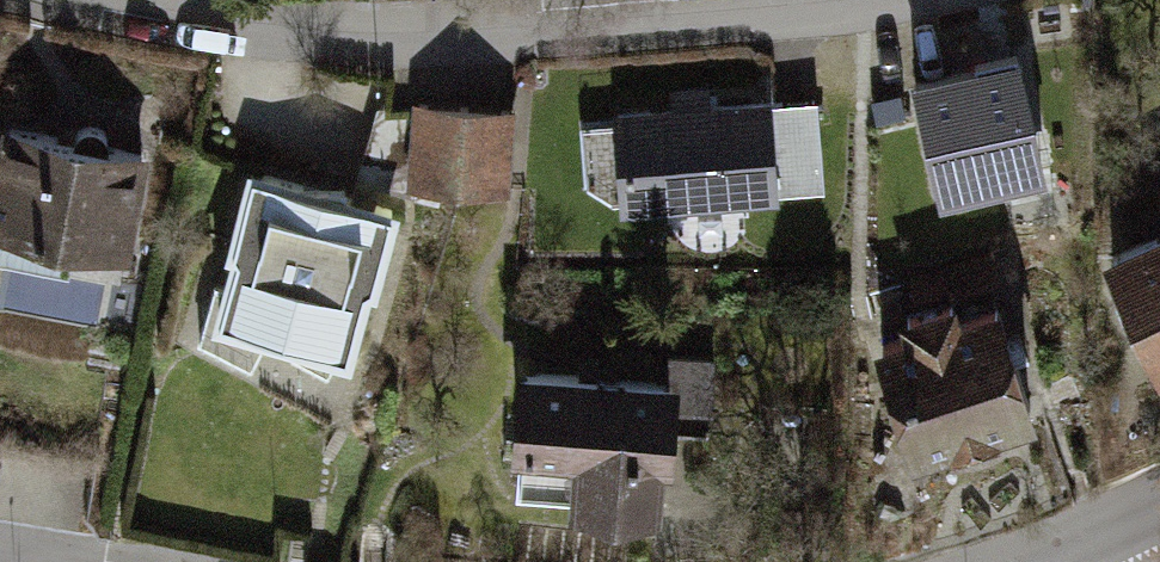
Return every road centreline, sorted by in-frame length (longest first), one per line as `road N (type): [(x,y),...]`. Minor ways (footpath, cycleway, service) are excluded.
road 1 (residential): [(877,0),(509,39),(215,24),(117,0)]
road 2 (residential): [(1048,561),(1159,509)]

